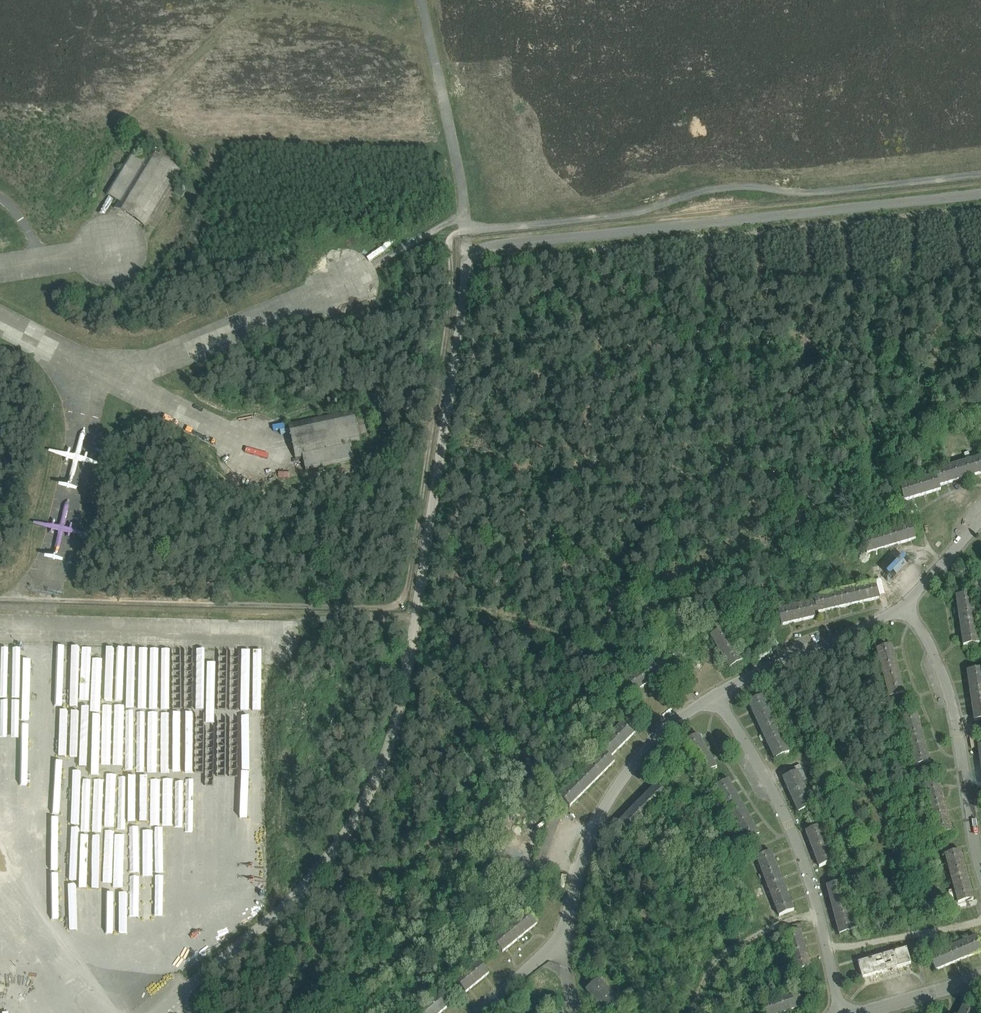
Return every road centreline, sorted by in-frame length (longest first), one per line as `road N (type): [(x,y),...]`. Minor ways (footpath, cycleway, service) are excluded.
road 1 (unclassified): [(168,1012),(305,895),(366,818),(408,727),(467,261),(459,172),(421,0)]
road 2 (track): [(980,193),(467,252)]
road 3 (residential): [(716,699),(653,749),(604,816),(552,952),(577,1012)]
road 4 (residential): [(716,699),(786,806),(842,1012)]
road 5 (residential): [(980,859),(950,683),(909,611)]
road 6 (residential): [(909,611),(798,655),(716,699)]
road 7 (residential): [(980,977),(866,1012)]

